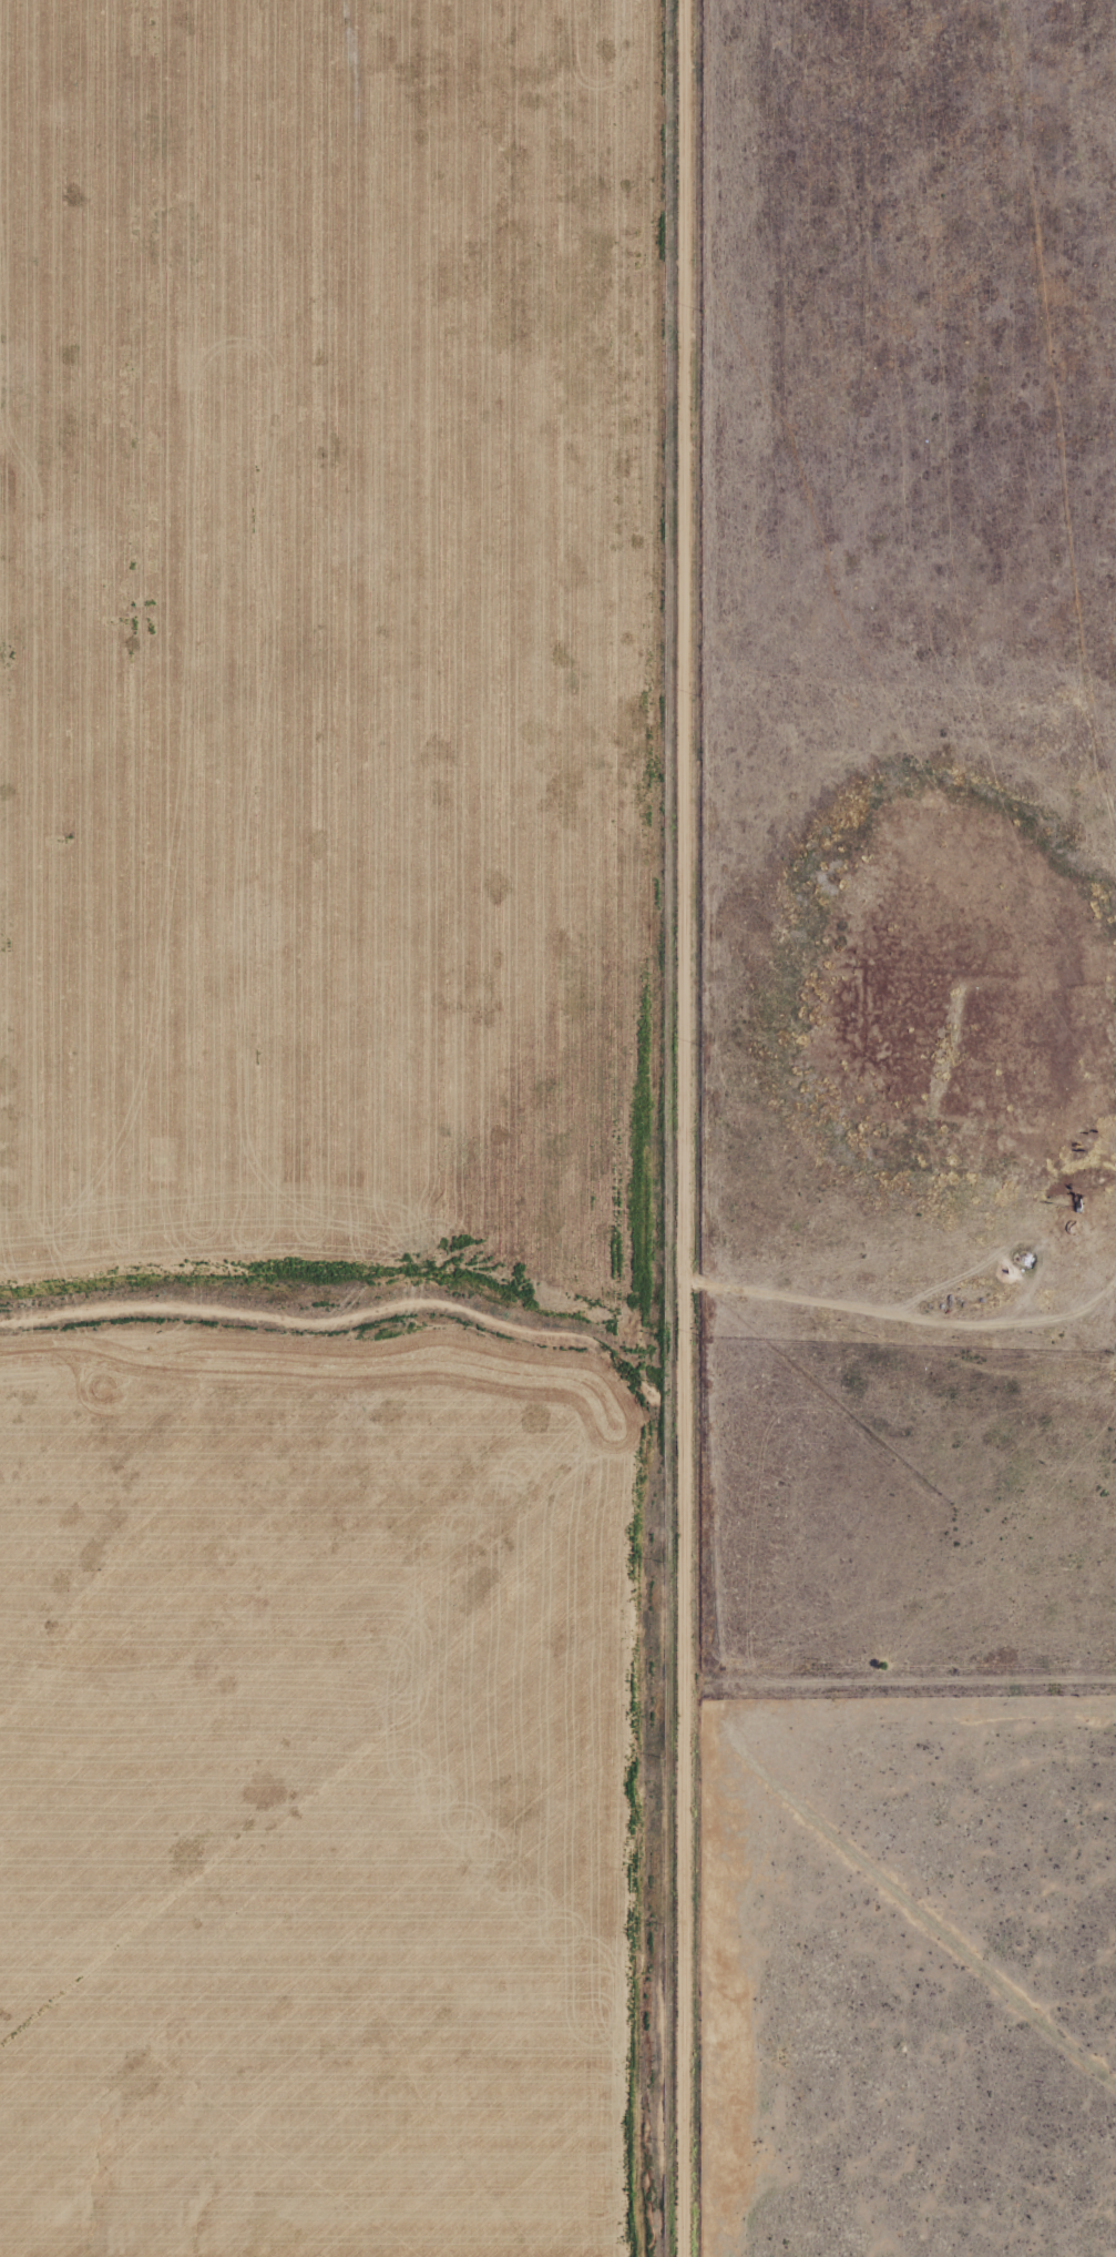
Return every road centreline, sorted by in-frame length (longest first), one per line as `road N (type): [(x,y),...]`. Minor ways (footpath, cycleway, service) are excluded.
road 1 (residential): [(678,2256),(684,0)]

